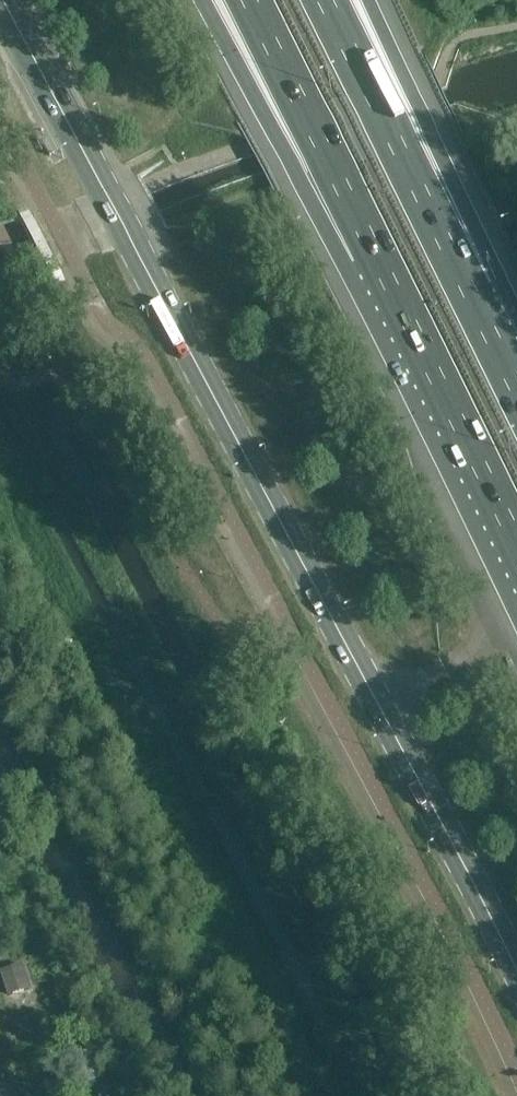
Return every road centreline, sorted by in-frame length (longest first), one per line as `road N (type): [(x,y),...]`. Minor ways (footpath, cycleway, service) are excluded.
road 1 (secondary): [(516,973),(4,0)]
road 2 (motorway): [(472,296),(325,0)]
road 3 (motorway): [(376,253),(516,544)]
road 4 (motorway): [(472,296),(431,133),(370,0)]
road 5 (motorway): [(203,0),(300,182),(376,253)]
road 6 (motorway): [(249,0),(376,253)]

